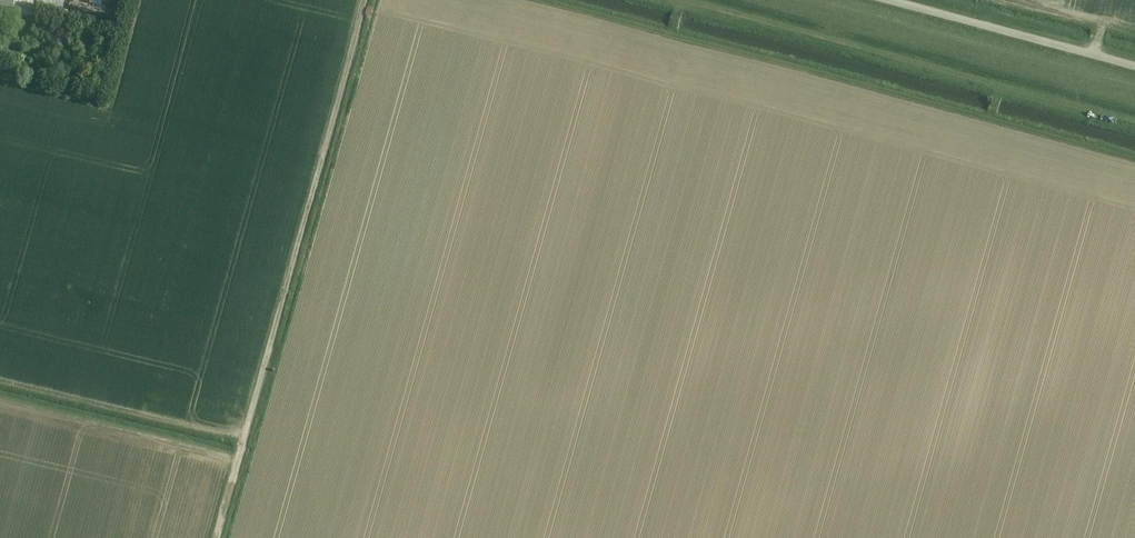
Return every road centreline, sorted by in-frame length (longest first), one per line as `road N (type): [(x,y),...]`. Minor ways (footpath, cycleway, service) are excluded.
road 1 (track): [(366,0),(216,537)]
road 2 (unclassified): [(1134,67),(887,0)]

